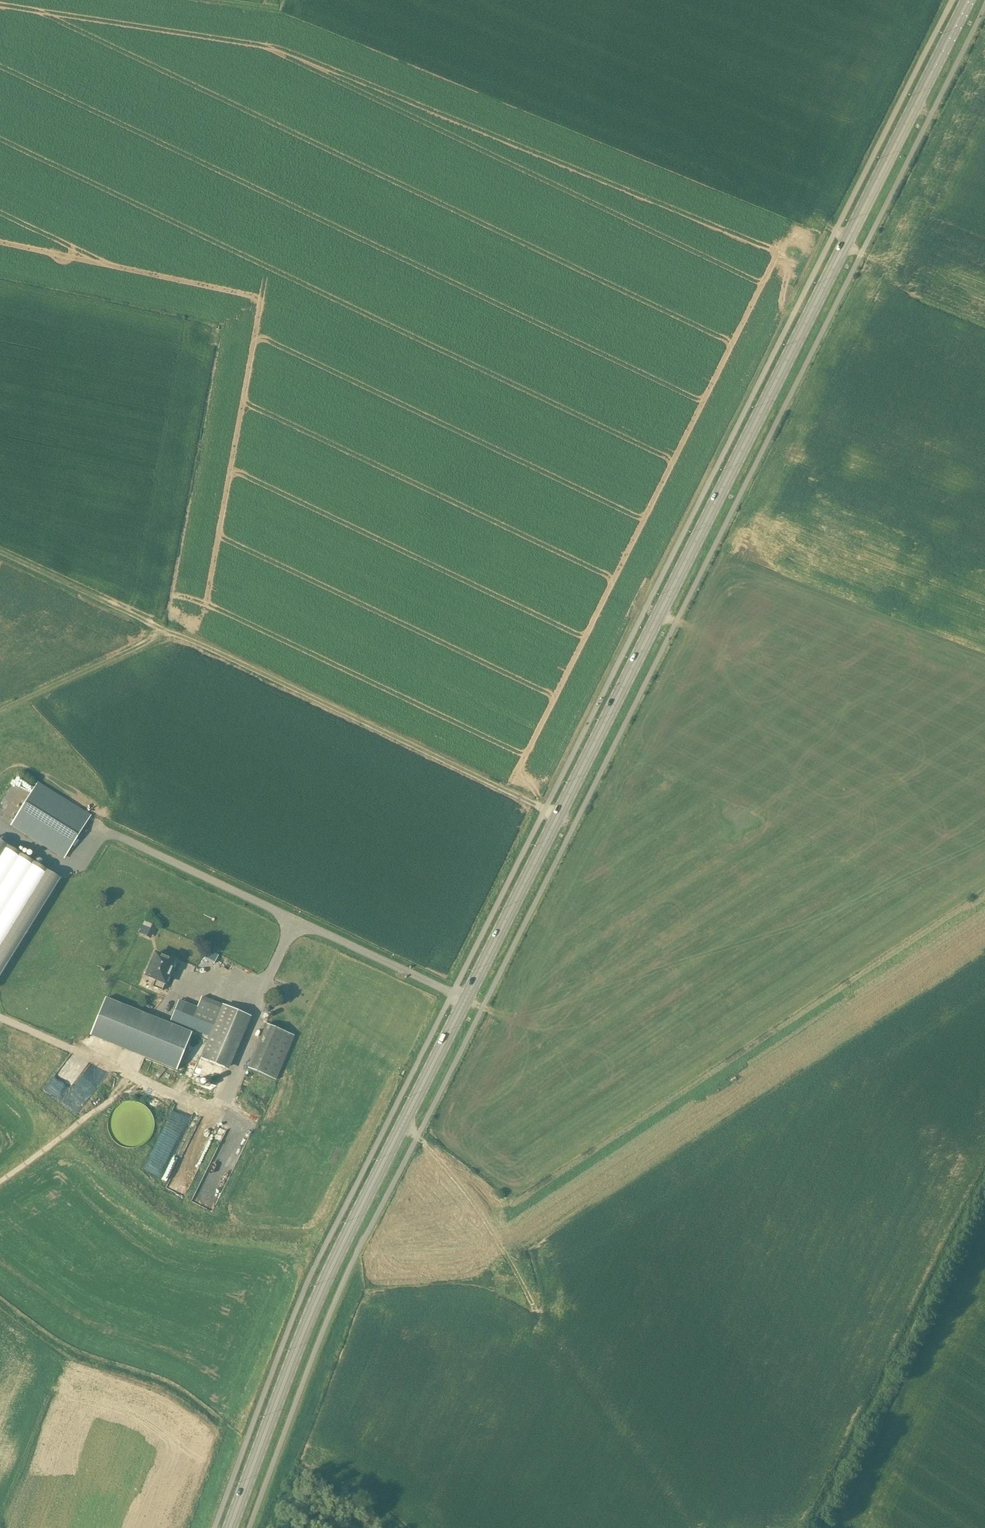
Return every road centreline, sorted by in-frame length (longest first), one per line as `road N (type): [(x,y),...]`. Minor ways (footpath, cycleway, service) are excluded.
road 1 (secondary): [(230,1527),(338,1254),(969,0)]
road 2 (track): [(586,830),(0,552)]
road 3 (track): [(984,681),(824,612),(699,634),(631,601)]
road 4 (track): [(533,1305),(689,1527)]
road 5 (track): [(533,1305),(487,1224),(421,1140)]
road 6 (track): [(164,629),(0,709)]

